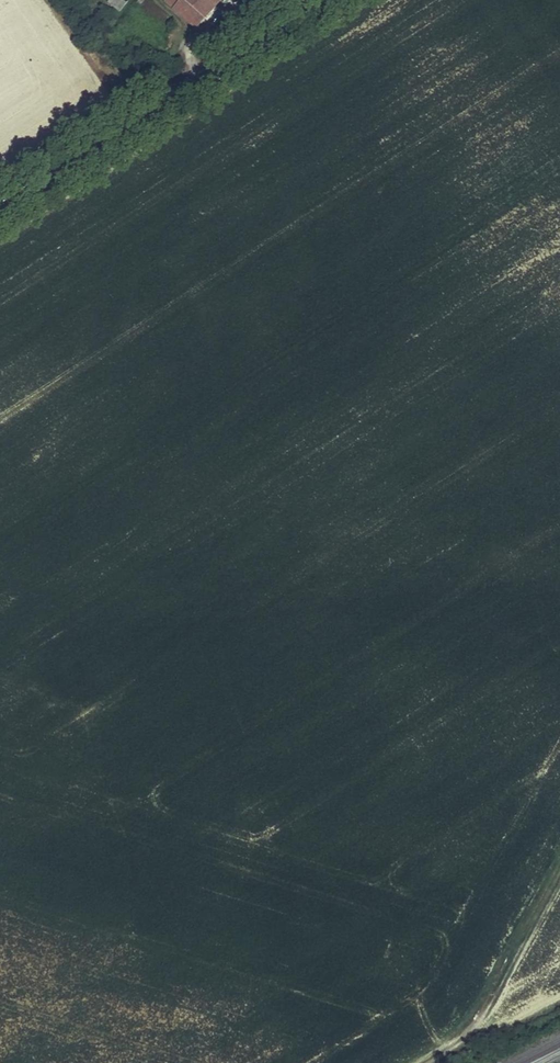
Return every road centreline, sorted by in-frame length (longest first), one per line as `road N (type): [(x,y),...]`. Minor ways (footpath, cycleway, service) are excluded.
road 1 (primary): [(325,0),(0,213)]
road 2 (track): [(427,1062),(480,1017),(559,873)]

